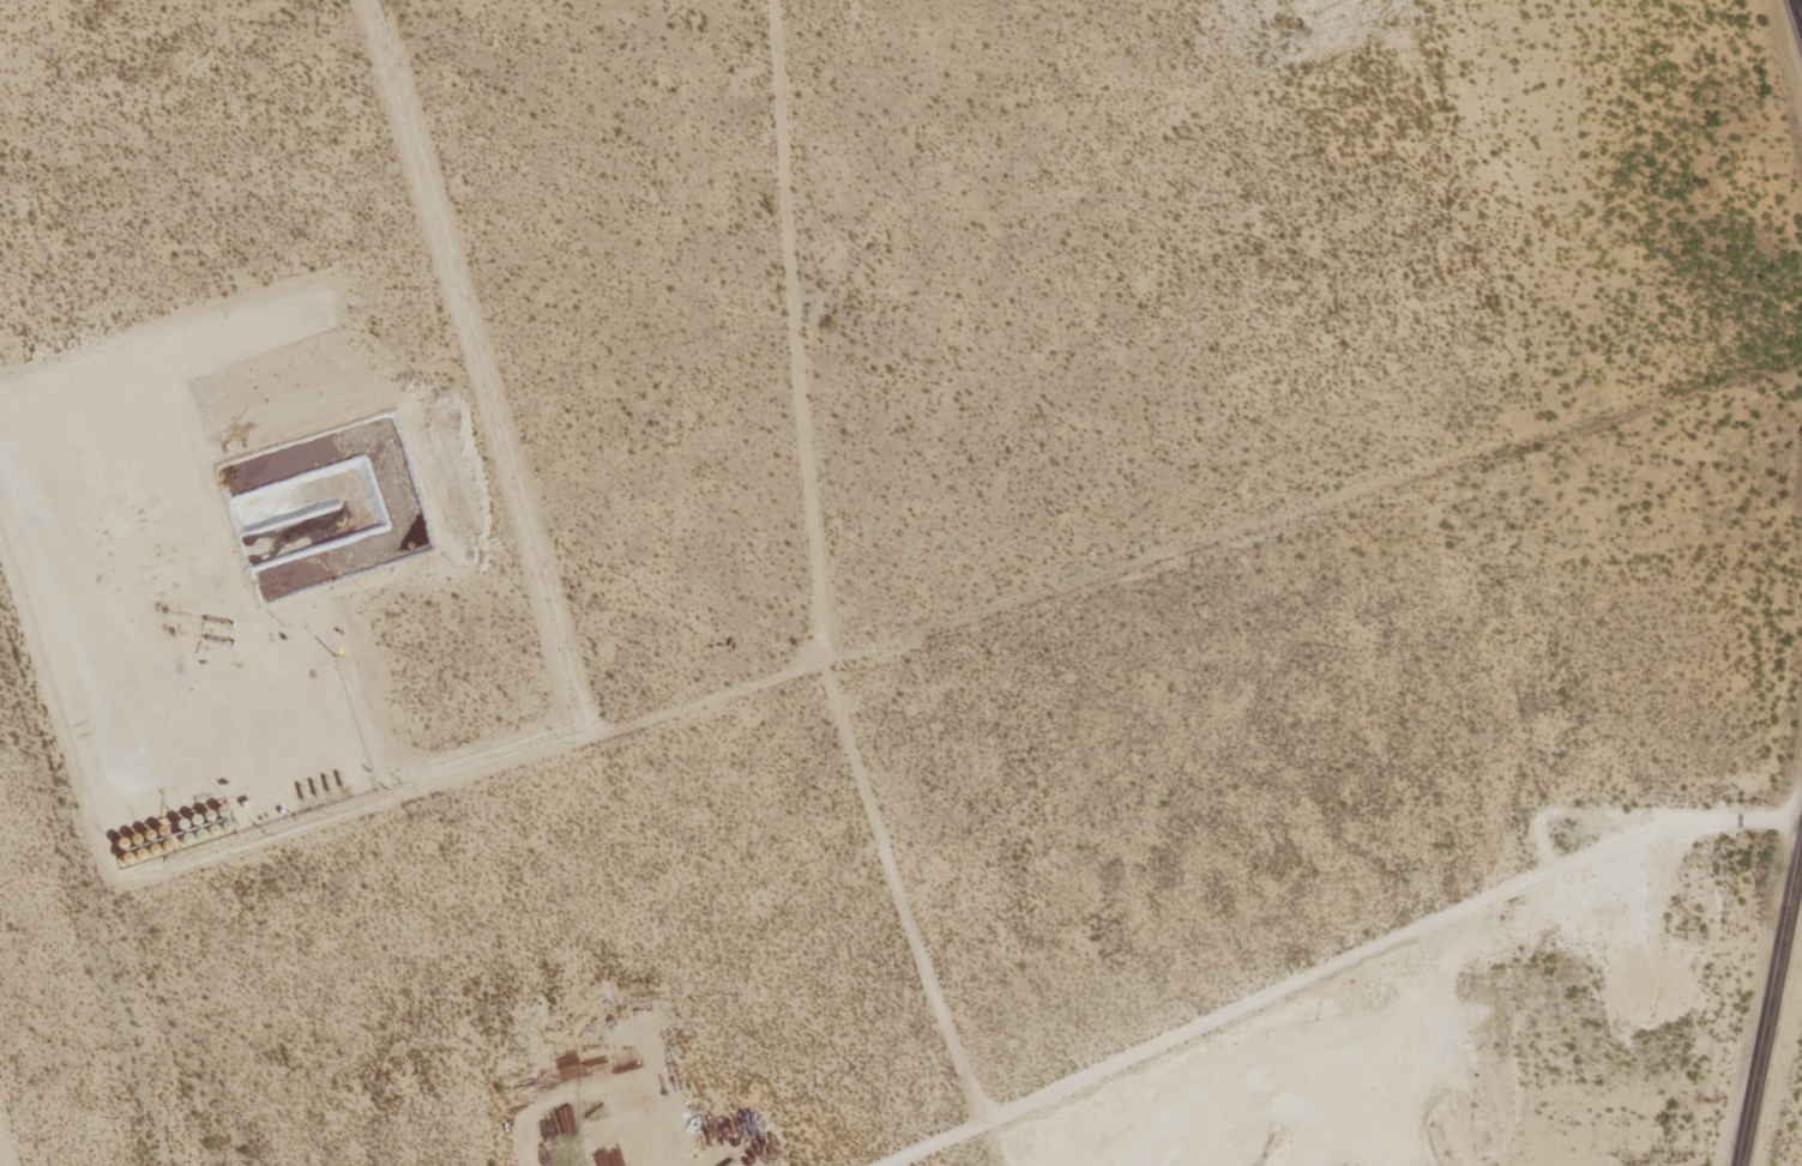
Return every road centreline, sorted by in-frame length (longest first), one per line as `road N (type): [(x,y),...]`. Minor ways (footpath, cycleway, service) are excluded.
road 1 (tertiary): [(1741,1165),(1801,846)]

